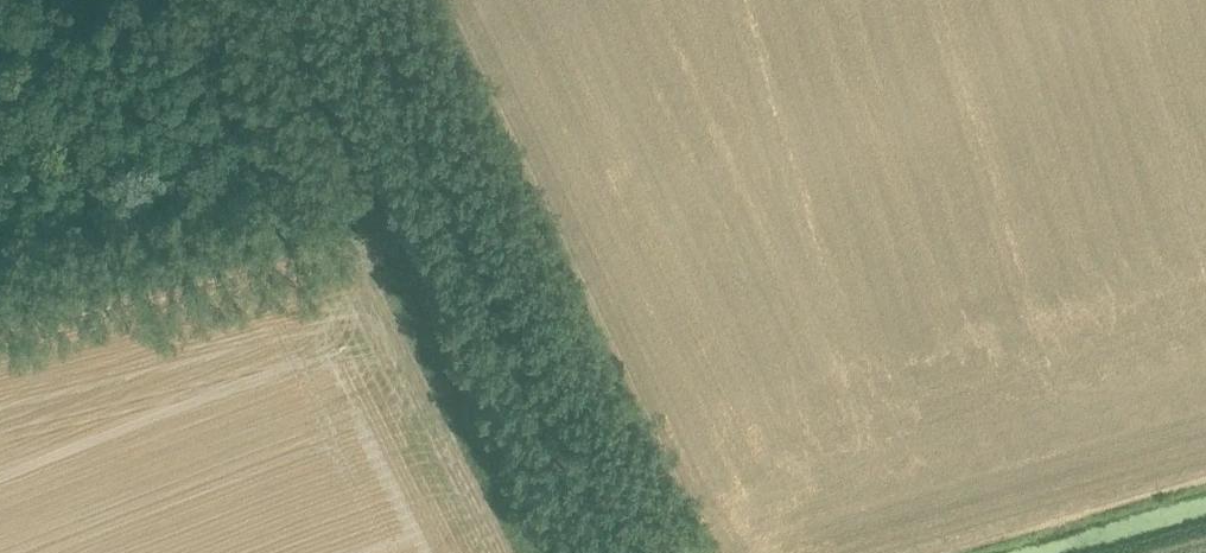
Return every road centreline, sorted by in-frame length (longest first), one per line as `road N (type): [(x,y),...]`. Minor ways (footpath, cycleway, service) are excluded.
road 1 (tertiary): [(576,552),(304,0)]

